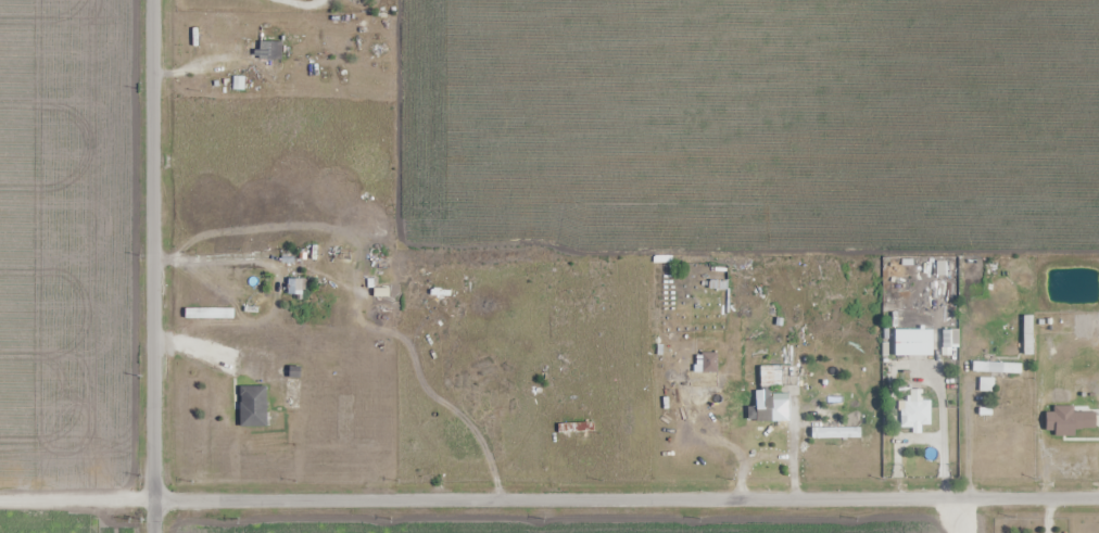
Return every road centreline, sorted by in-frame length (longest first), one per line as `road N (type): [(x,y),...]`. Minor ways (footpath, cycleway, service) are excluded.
road 1 (residential): [(1098,498),(154,499)]
road 2 (residential): [(152,0),(154,532)]
road 3 (residential): [(154,499),(0,500)]

